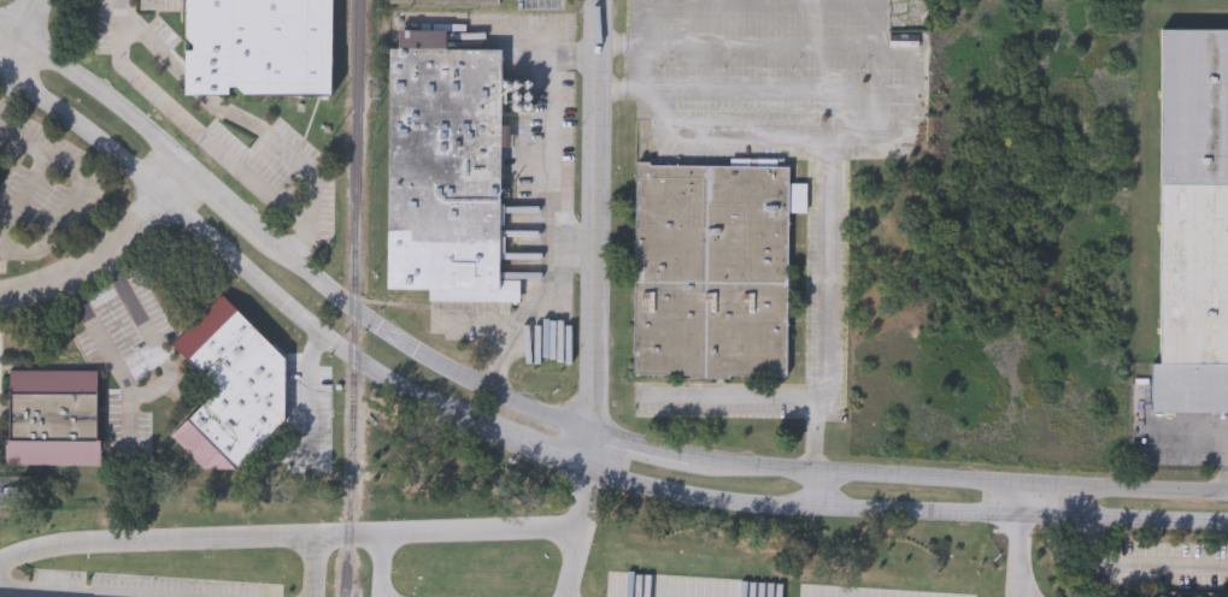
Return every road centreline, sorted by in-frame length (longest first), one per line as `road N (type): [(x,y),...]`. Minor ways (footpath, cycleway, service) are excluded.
road 1 (residential): [(588,469),(582,530),(116,539),(0,558)]
road 2 (tertiary): [(588,469),(664,491),(769,506),(1227,524)]
road 3 (tertiary): [(0,69),(100,136),(341,349),(480,430)]
road 4 (tertiary): [(1227,493),(691,460)]
road 5 (tertiary): [(588,469),(597,0)]
road 6 (tertiary): [(589,433),(535,414),(388,333),(270,235)]
road 7 (tertiary): [(182,161),(72,72),(0,29)]
road 8 (residential): [(0,294),(90,267),(133,229),(159,187)]

